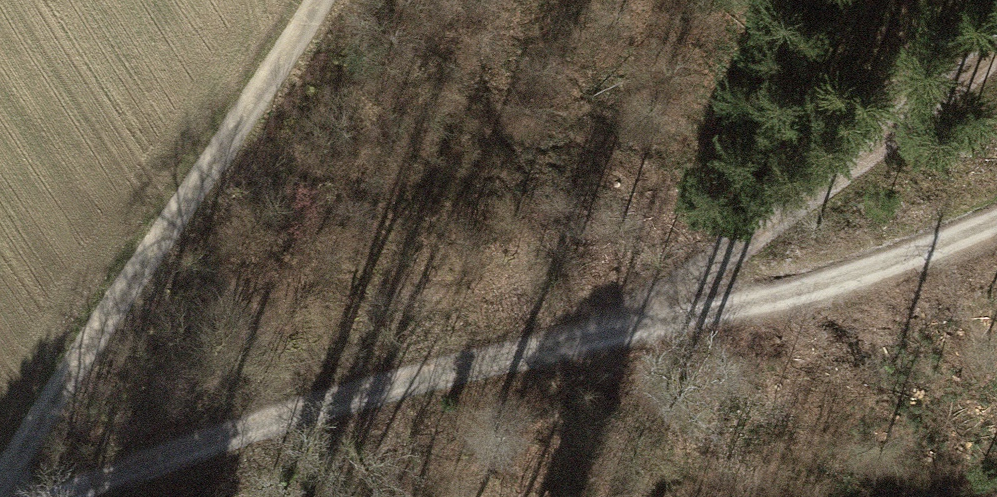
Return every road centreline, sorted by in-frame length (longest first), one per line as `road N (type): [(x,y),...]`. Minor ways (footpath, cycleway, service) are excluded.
road 1 (track): [(58,496),(370,388),(782,290),(996,217)]
road 2 (track): [(317,0),(0,479)]
road 3 (track): [(996,54),(637,324)]

